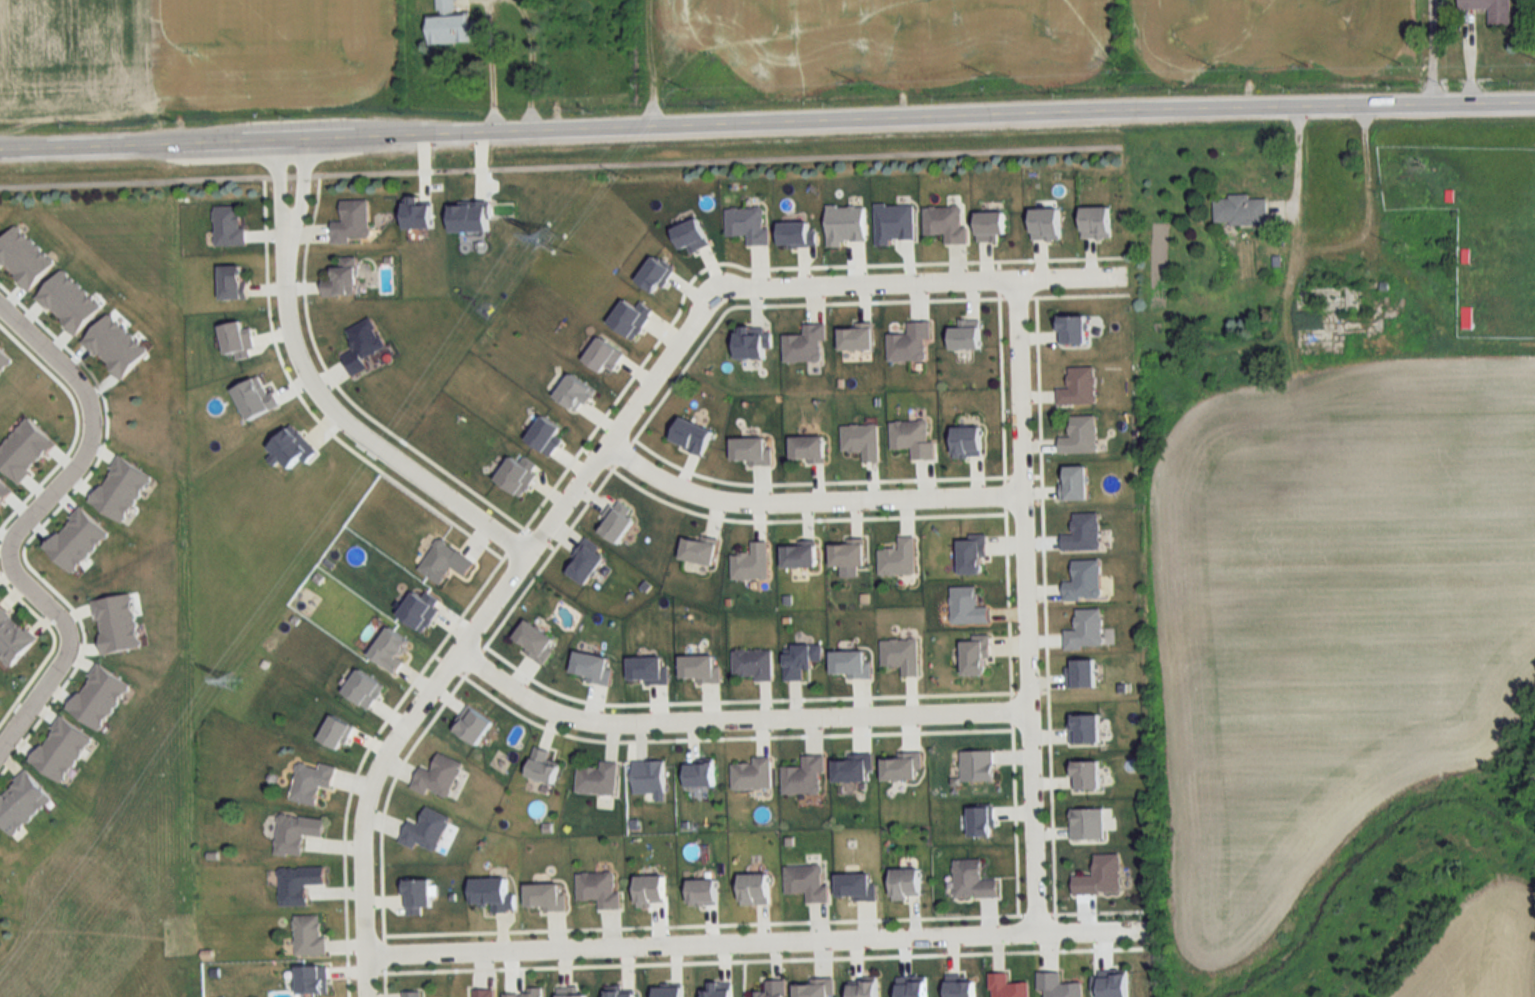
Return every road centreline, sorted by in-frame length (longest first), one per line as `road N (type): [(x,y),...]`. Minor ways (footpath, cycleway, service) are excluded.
road 1 (tertiary): [(0,153),(1427,107)]
road 2 (residential): [(712,296),(522,552),(374,776),(364,804),(368,996)]
road 3 (residential): [(1151,928),(367,954)]
road 4 (residential): [(1009,286),(1037,935)]
road 5 (residential): [(1027,719),(595,723),(523,694),(457,650)]
road 6 (residential): [(0,310),(71,374),(92,413),(85,452),(5,549),(11,575),(57,617),(68,644),(0,746)]
road 7 (residential): [(601,442),(665,483),(721,505),(1018,498)]
road 8 (residential): [(285,243),(291,332),(333,413),(522,552)]
road 9 (residential): [(1124,281),(735,285),(712,296)]

